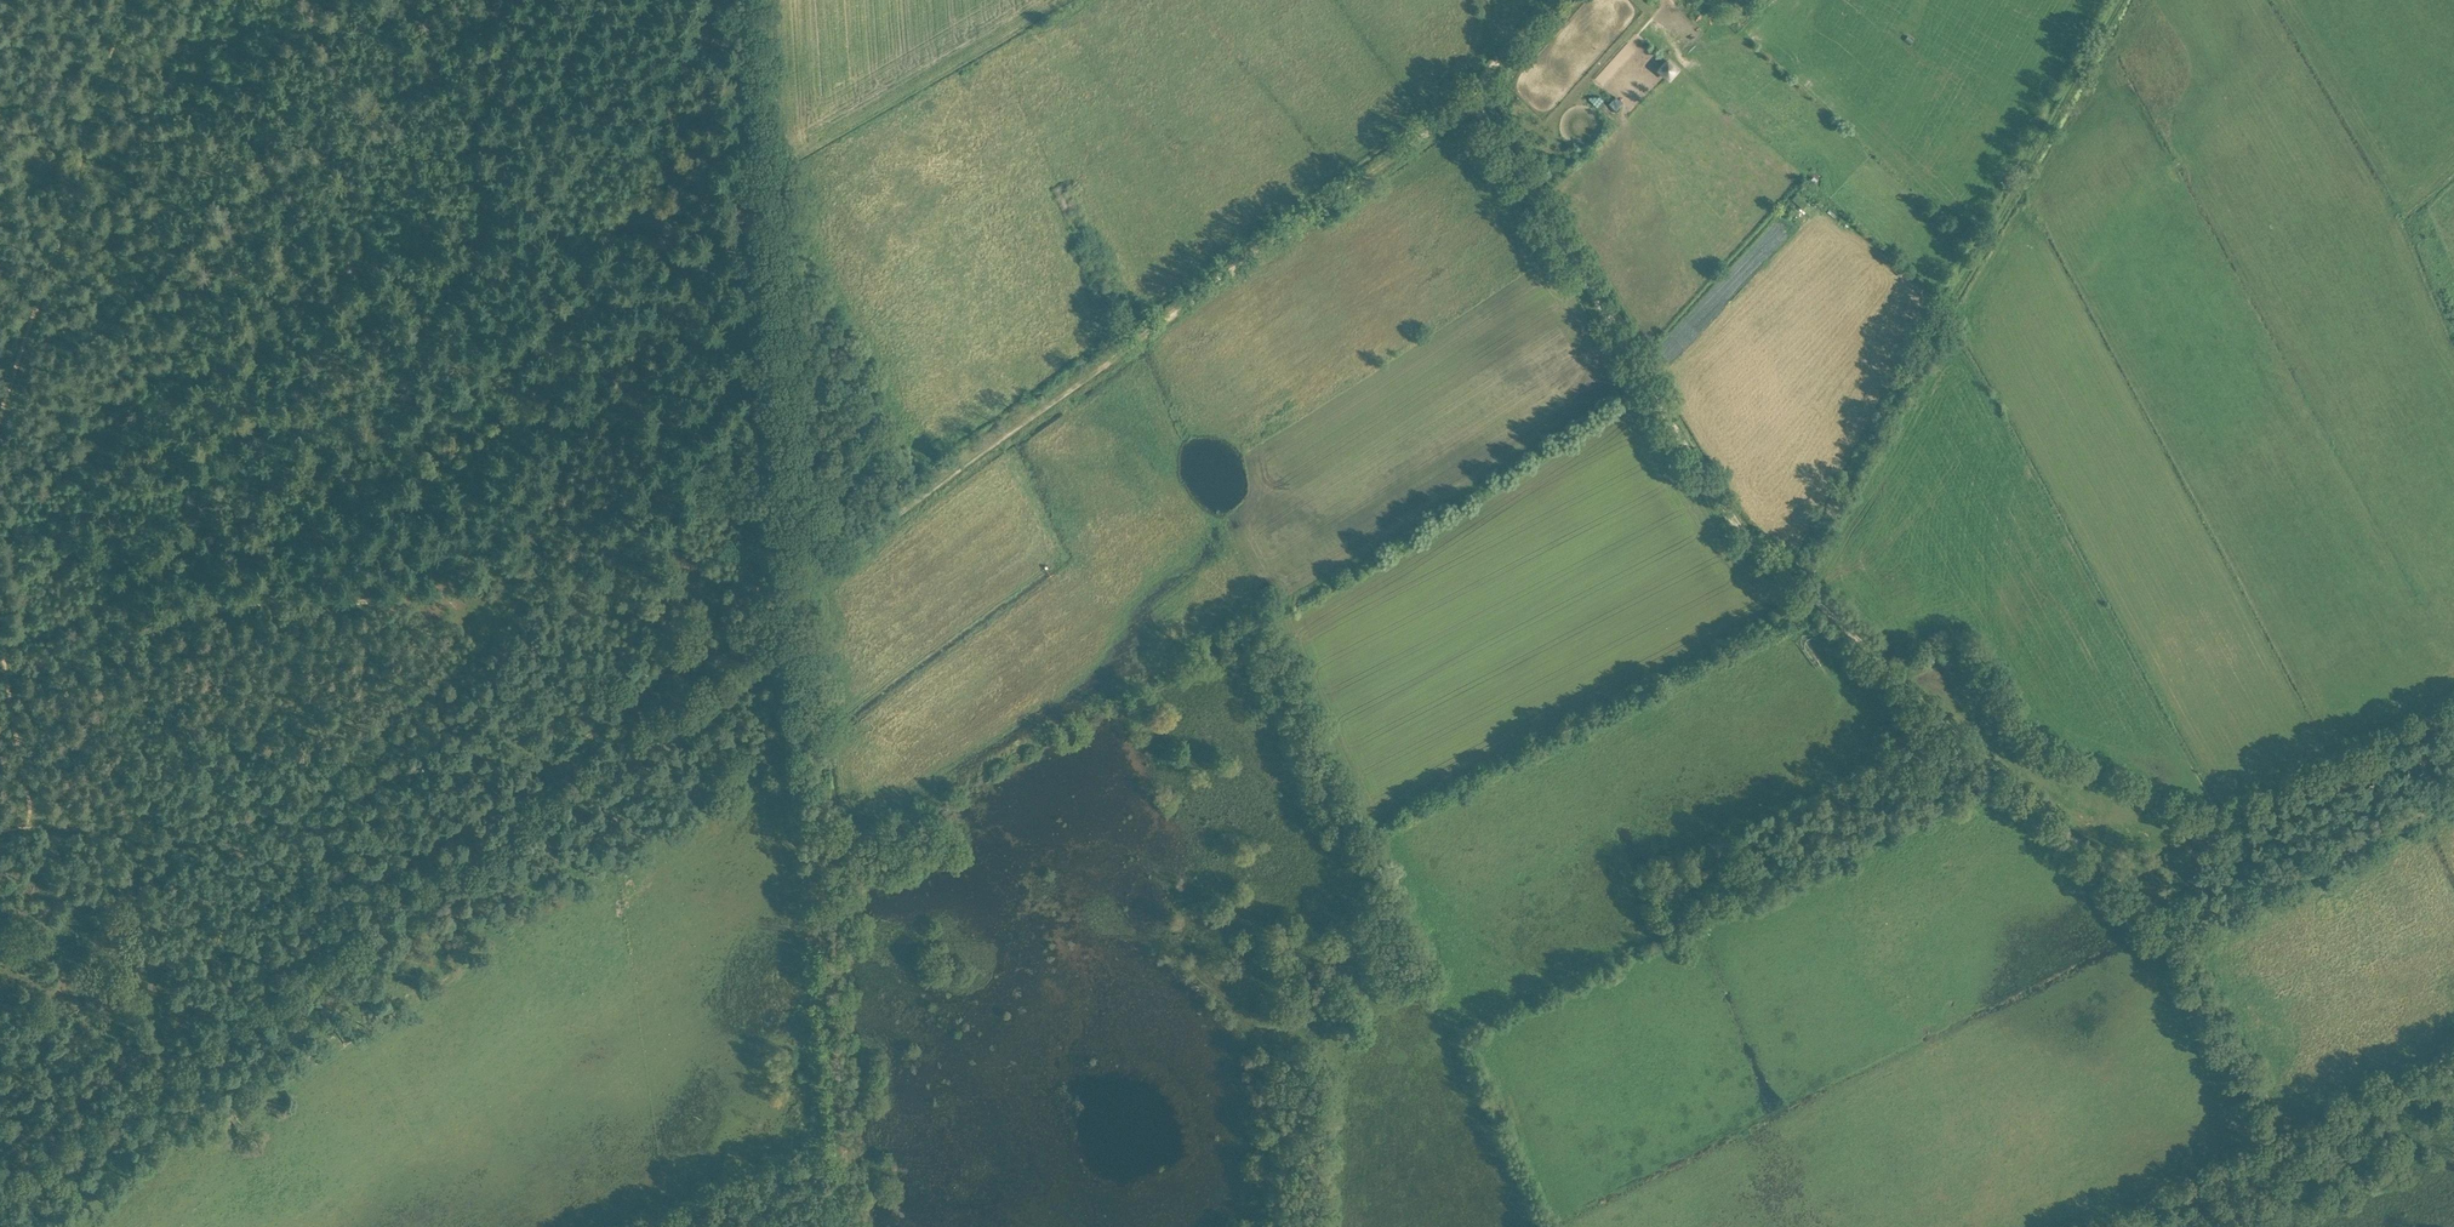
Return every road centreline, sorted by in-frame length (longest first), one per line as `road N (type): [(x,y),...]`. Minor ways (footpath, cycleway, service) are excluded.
road 1 (track): [(2176,935),(1987,748),(1746,533),(1674,434),(1474,102),(1510,48)]
road 2 (track): [(829,861),(769,0)]
road 3 (track): [(1474,102),(807,581)]
road 4 (track): [(1795,582),(2113,0)]
road 5 (track): [(2453,797),(2176,935)]

